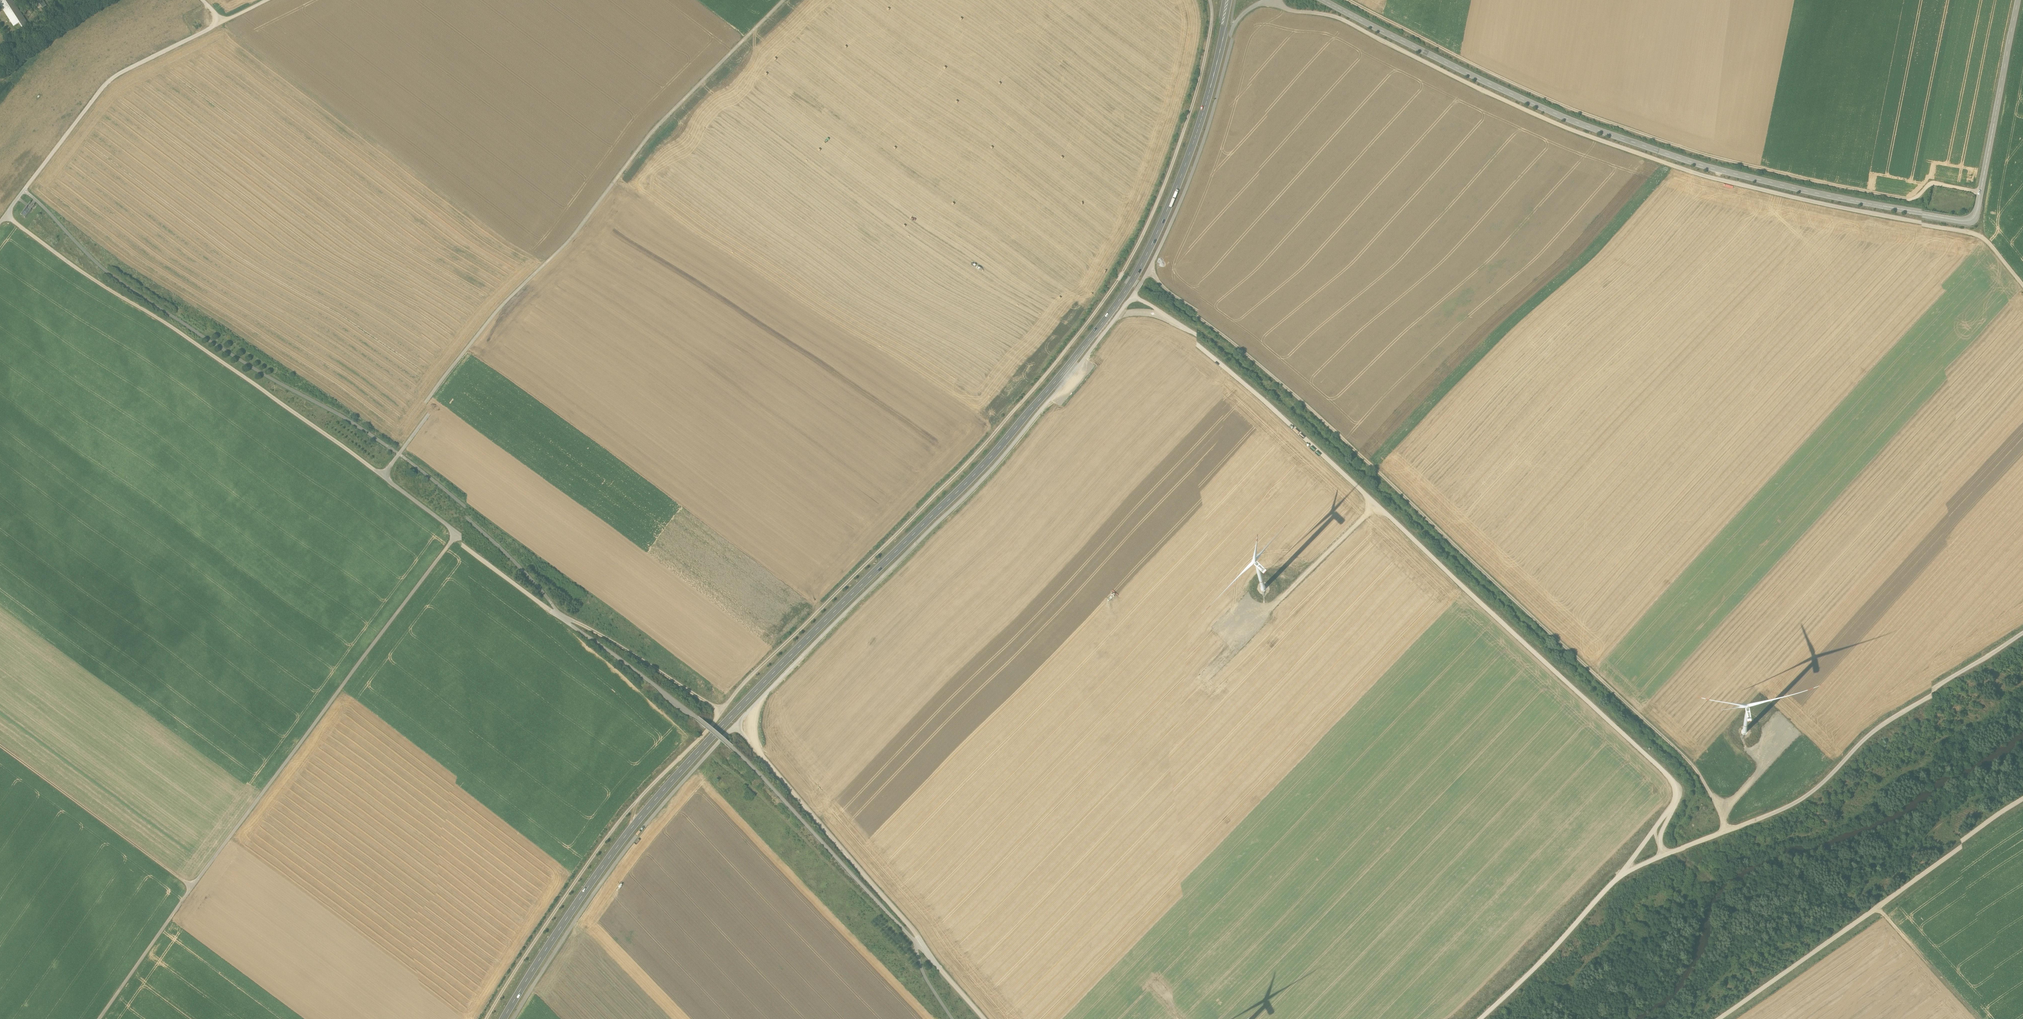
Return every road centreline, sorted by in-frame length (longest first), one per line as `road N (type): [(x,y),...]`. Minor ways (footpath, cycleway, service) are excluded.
road 1 (secondary): [(512,1018),(615,870),(698,773),(992,478),(1084,365),(1133,284),(1189,161),(1230,0)]
road 2 (track): [(495,1018),(604,861),(1047,396),(1152,217),(1208,43)]
road 3 (track): [(522,1018),(622,874),(698,786),(1039,438),(1149,274),(1196,165),(1232,42)]
road 4 (tertiary): [(2022,21),(1982,230),(1969,240),(1804,203),(1647,155),(1490,90),(1310,0)]
road 5 (track): [(1726,844),(1693,783),(1165,299),(1149,274)]
road 6 (track): [(2022,299),(1979,252),(1832,220),(1650,166),(1489,101),(1335,24),(1287,17),(1279,4)]
road 7 (track): [(1130,308),(1675,801),(1678,817),(1659,850),(1662,870)]
road 8 (track): [(1985,212),(1937,201),(1910,217),(1702,163),(1539,101),(1336,0)]
road 9 (track): [(2022,646),(1877,739),(1792,817),(1624,888),(1495,1018)]
road 10 (track): [(784,0),(650,134),(378,496)]
road 11 (track): [(100,1018),(452,552)]
road 12 (track): [(378,496),(6,216)]
road 13 (track): [(2022,809),(1755,1003)]
road 14 (track): [(914,962),(738,744)]
road 15 (track): [(24,191),(111,79),(222,21)]
road 16 (track): [(914,962),(737,768)]
road 17 (track): [(0,749),(190,892)]
road 18 (track): [(1379,529),(1241,667)]
road 19 (track): [(723,732),(561,634)]
road 20 (track): [(702,740),(561,634)]
road 21 (track): [(1874,917),(1969,1018)]
road 22 (track): [(561,634),(452,552)]

